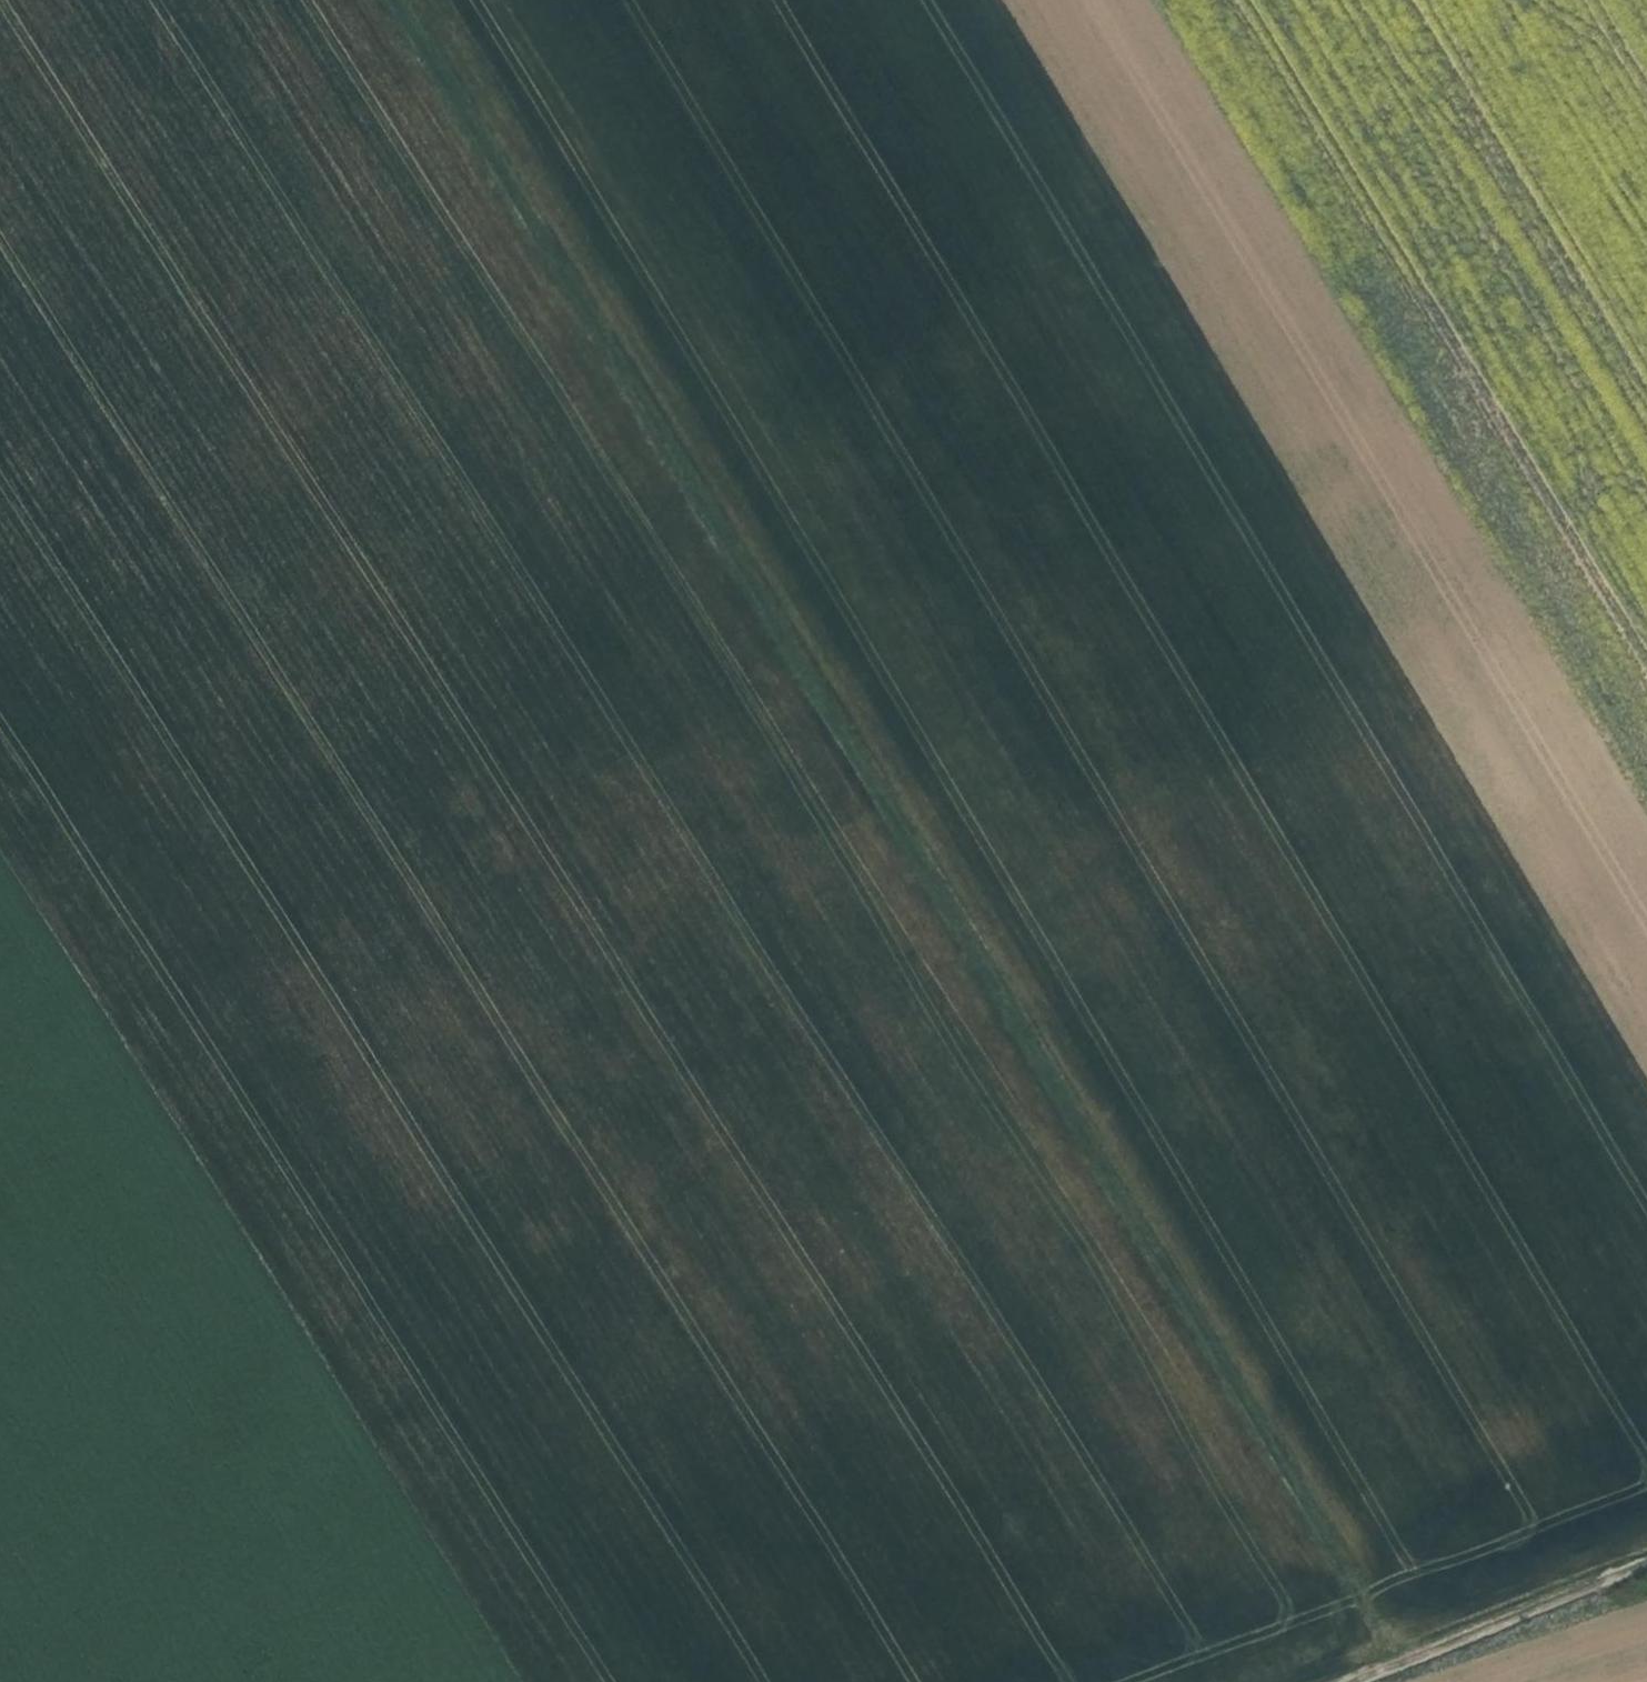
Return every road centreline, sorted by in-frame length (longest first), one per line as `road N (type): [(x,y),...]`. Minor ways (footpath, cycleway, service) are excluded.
road 1 (track): [(1355,1681),(1646,1574)]

